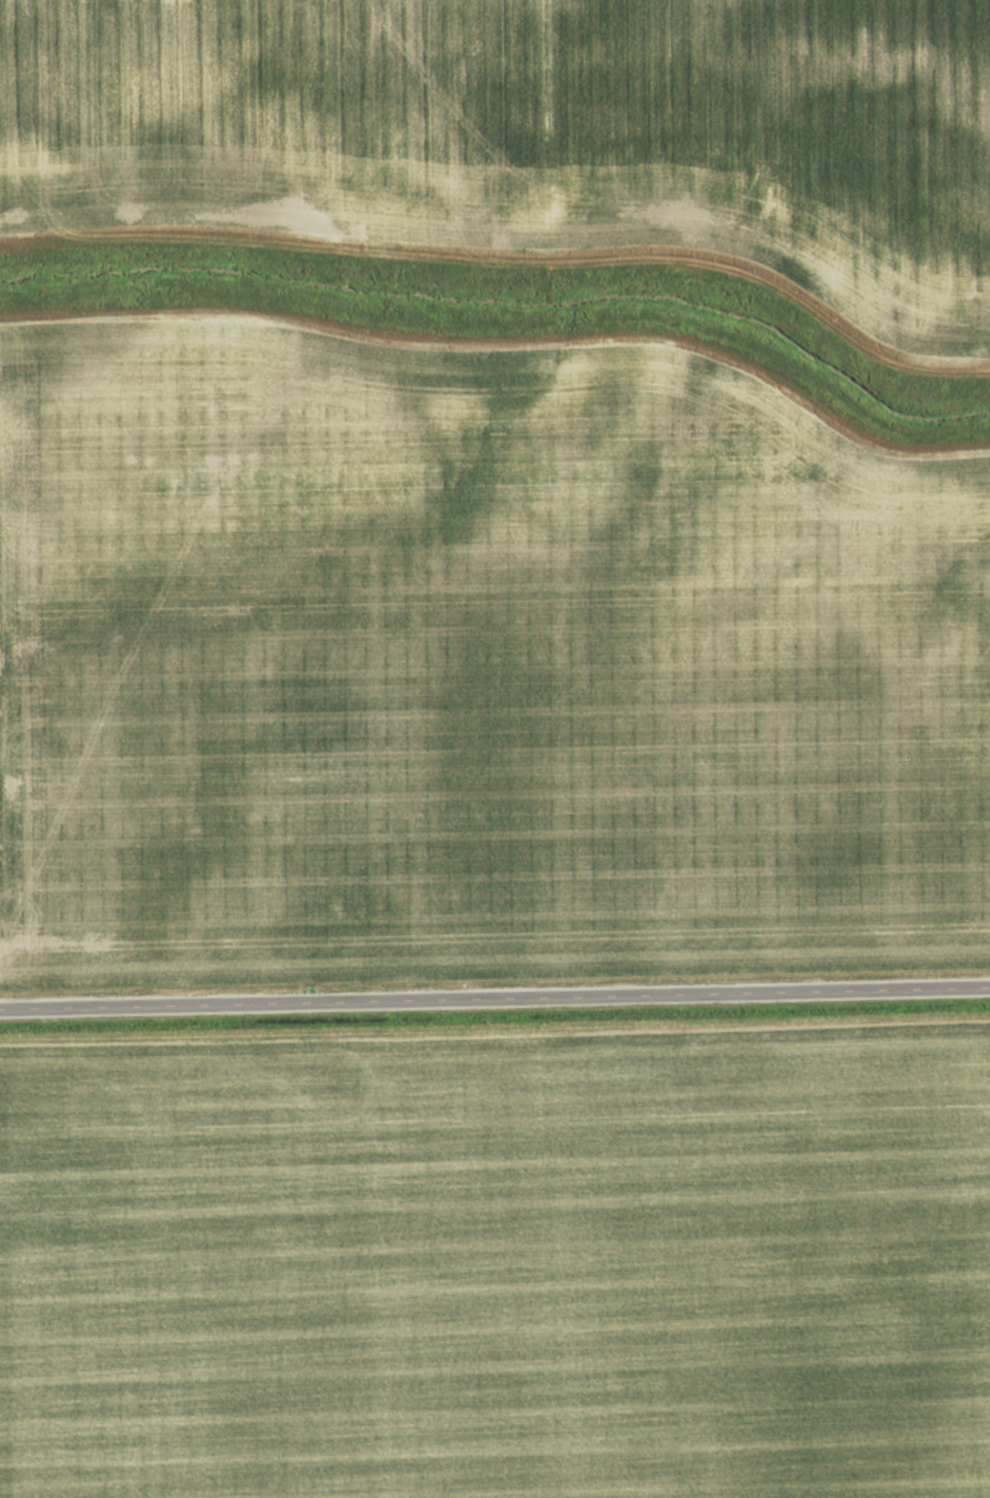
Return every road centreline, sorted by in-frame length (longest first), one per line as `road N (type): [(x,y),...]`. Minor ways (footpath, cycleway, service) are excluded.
road 1 (residential): [(0,1006),(989,988)]

